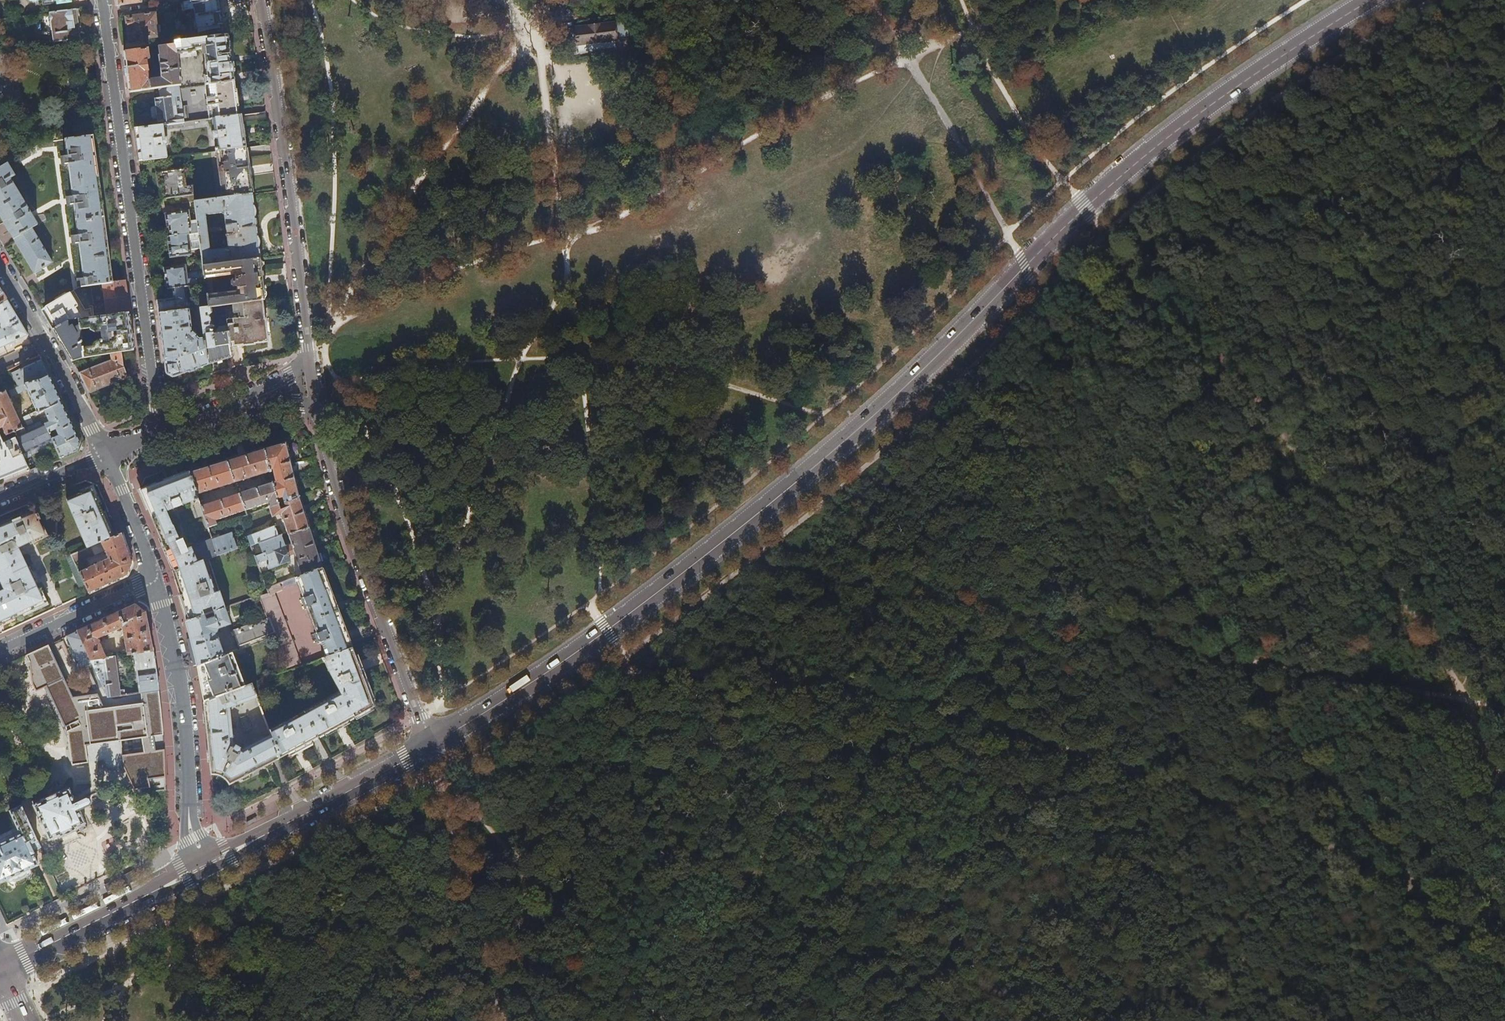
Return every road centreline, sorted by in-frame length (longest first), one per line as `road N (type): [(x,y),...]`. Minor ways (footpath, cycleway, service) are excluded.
road 1 (tertiary): [(429,745),(585,646),(783,494),(1159,142),(1367,0)]
road 2 (track): [(1062,747),(797,680),(606,672)]
road 3 (residential): [(101,0),(159,434)]
road 4 (track): [(1043,299),(1241,659)]
road 5 (track): [(1241,659),(1355,810),(1504,968)]
road 6 (residential): [(260,0),(309,354)]
road 7 (residential): [(318,413),(350,530),(429,745)]
road 8 (track): [(1433,900),(1227,804),(1128,768)]
road 9 (track): [(664,1020),(470,806),(446,790)]
road 10 (residential): [(190,872),(181,694),(155,577)]
road 11 (track): [(1008,233),(909,57),(867,0)]
road 12 (tertiary): [(190,872),(429,745)]
road 13 (residential): [(105,455),(0,265)]
road 14 (tertiary): [(0,968),(190,872)]
road 15 (residential): [(155,577),(0,650)]
road 16 (residential): [(155,577),(105,455)]

